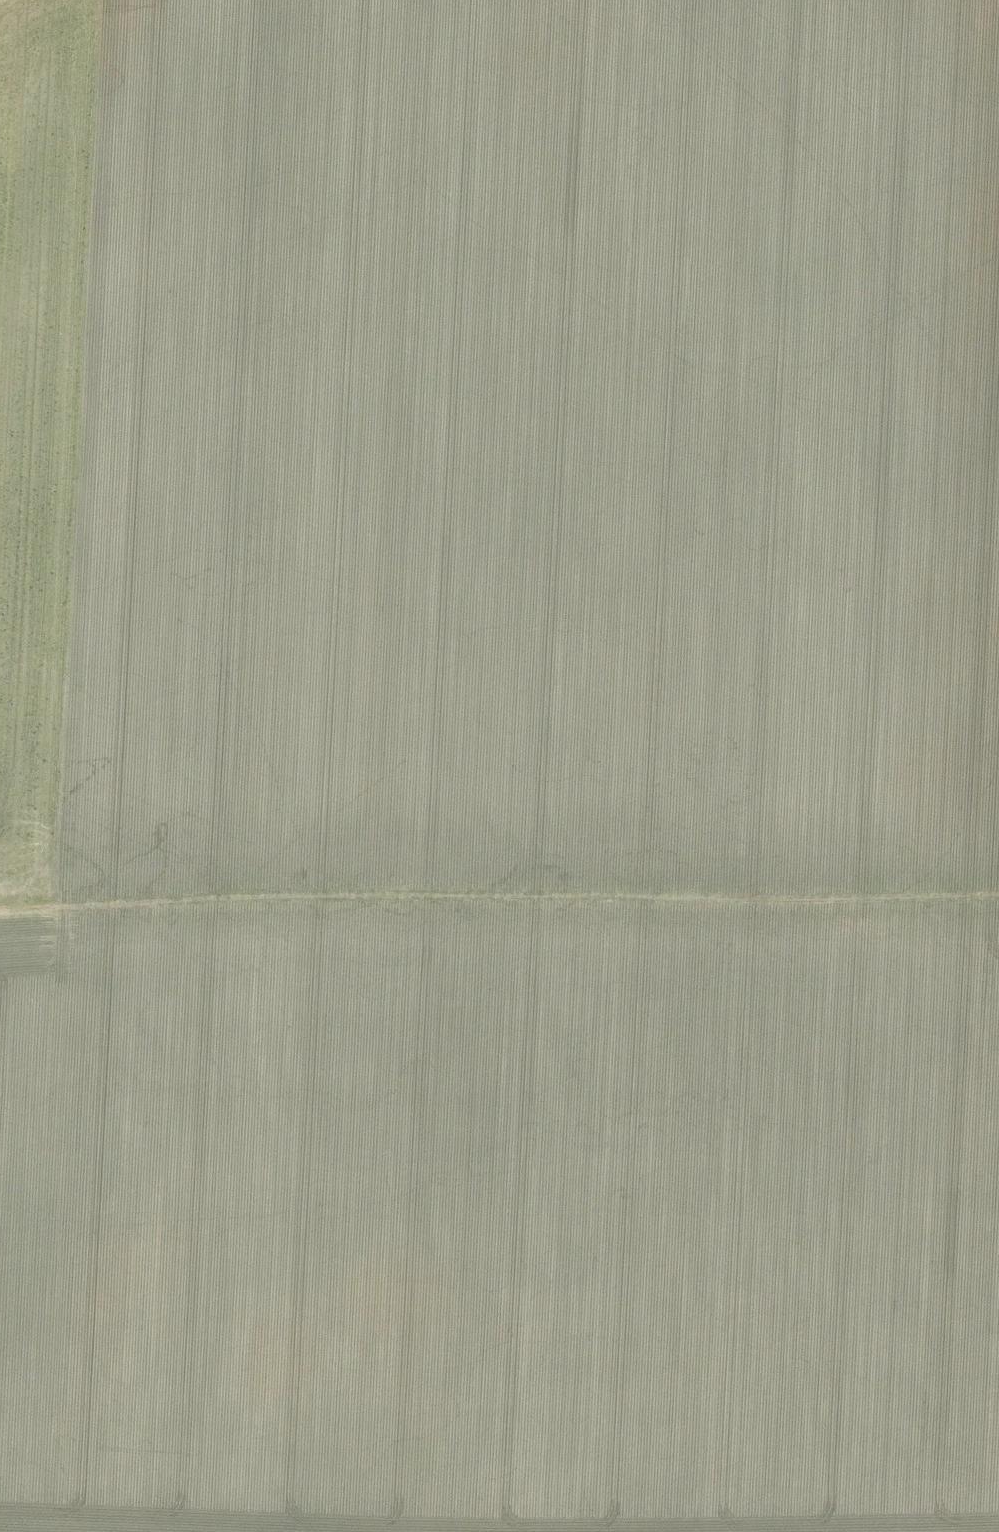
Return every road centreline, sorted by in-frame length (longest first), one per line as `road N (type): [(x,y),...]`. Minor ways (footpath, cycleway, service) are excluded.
road 1 (track): [(0,913),(267,902),(998,899)]

